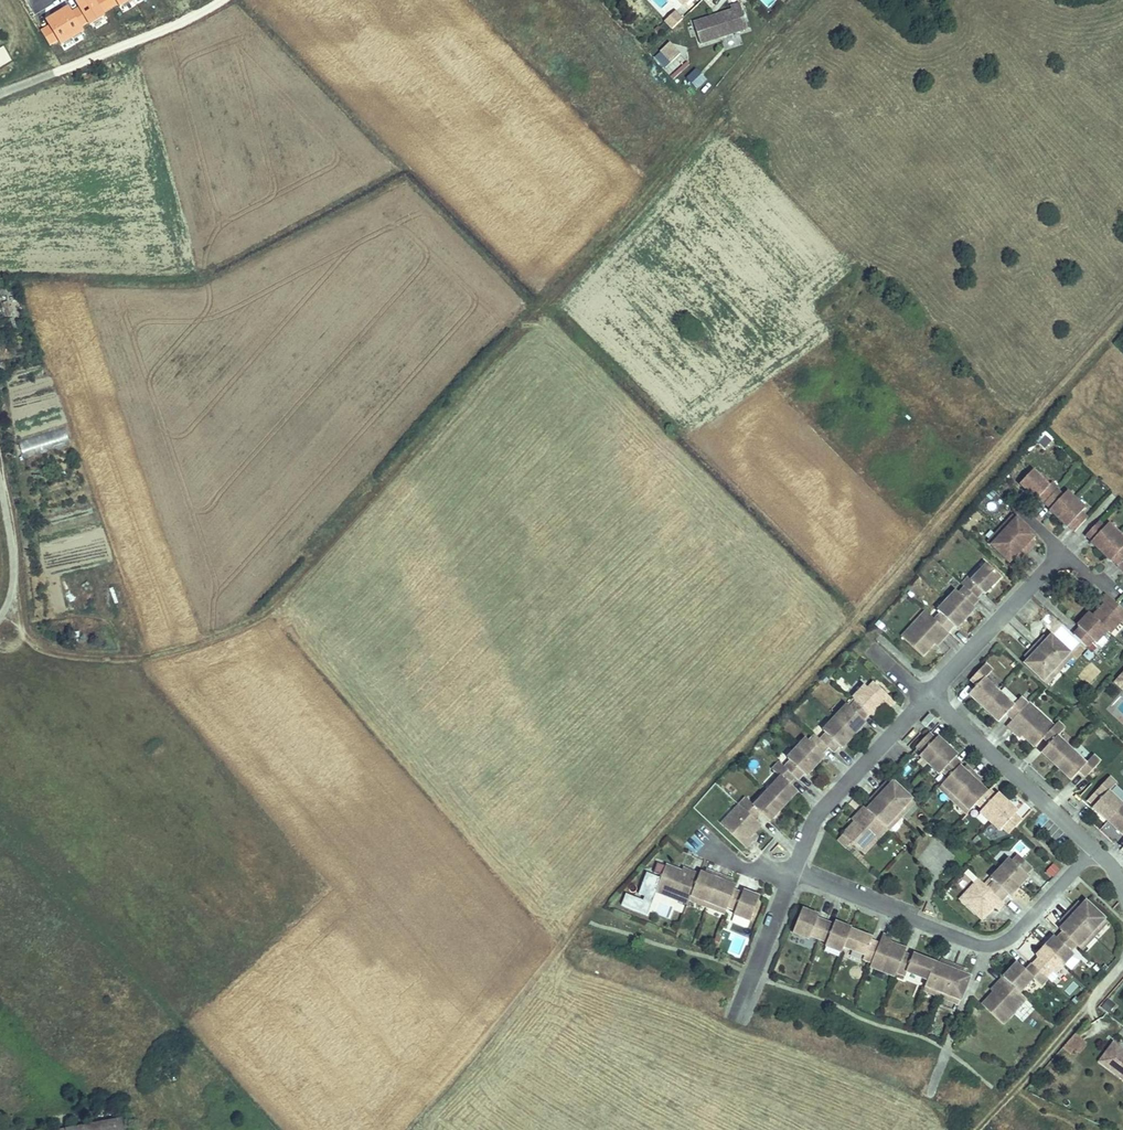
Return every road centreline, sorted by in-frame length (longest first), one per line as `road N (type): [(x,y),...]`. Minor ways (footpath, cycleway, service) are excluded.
road 1 (track): [(5,602),(31,641),(51,655),(107,659),(179,653),(255,622),(820,0)]
road 2 (track): [(1122,307),(783,686),(403,1129)]
road 3 (residential): [(791,873),(984,945),(1015,934),(1095,849)]
road 4 (unclassified): [(218,0),(0,94)]
road 5 (residential): [(927,697),(1049,566),(1074,561),(1093,578)]
road 6 (residential): [(927,697),(1095,849)]
road 7 (residential): [(927,697),(821,811),(791,873)]
road 8 (track): [(1122,966),(1013,1093)]
road 9 (residential): [(791,873),(736,1013)]
road 10 (unclassified): [(0,483),(14,561),(0,612)]

